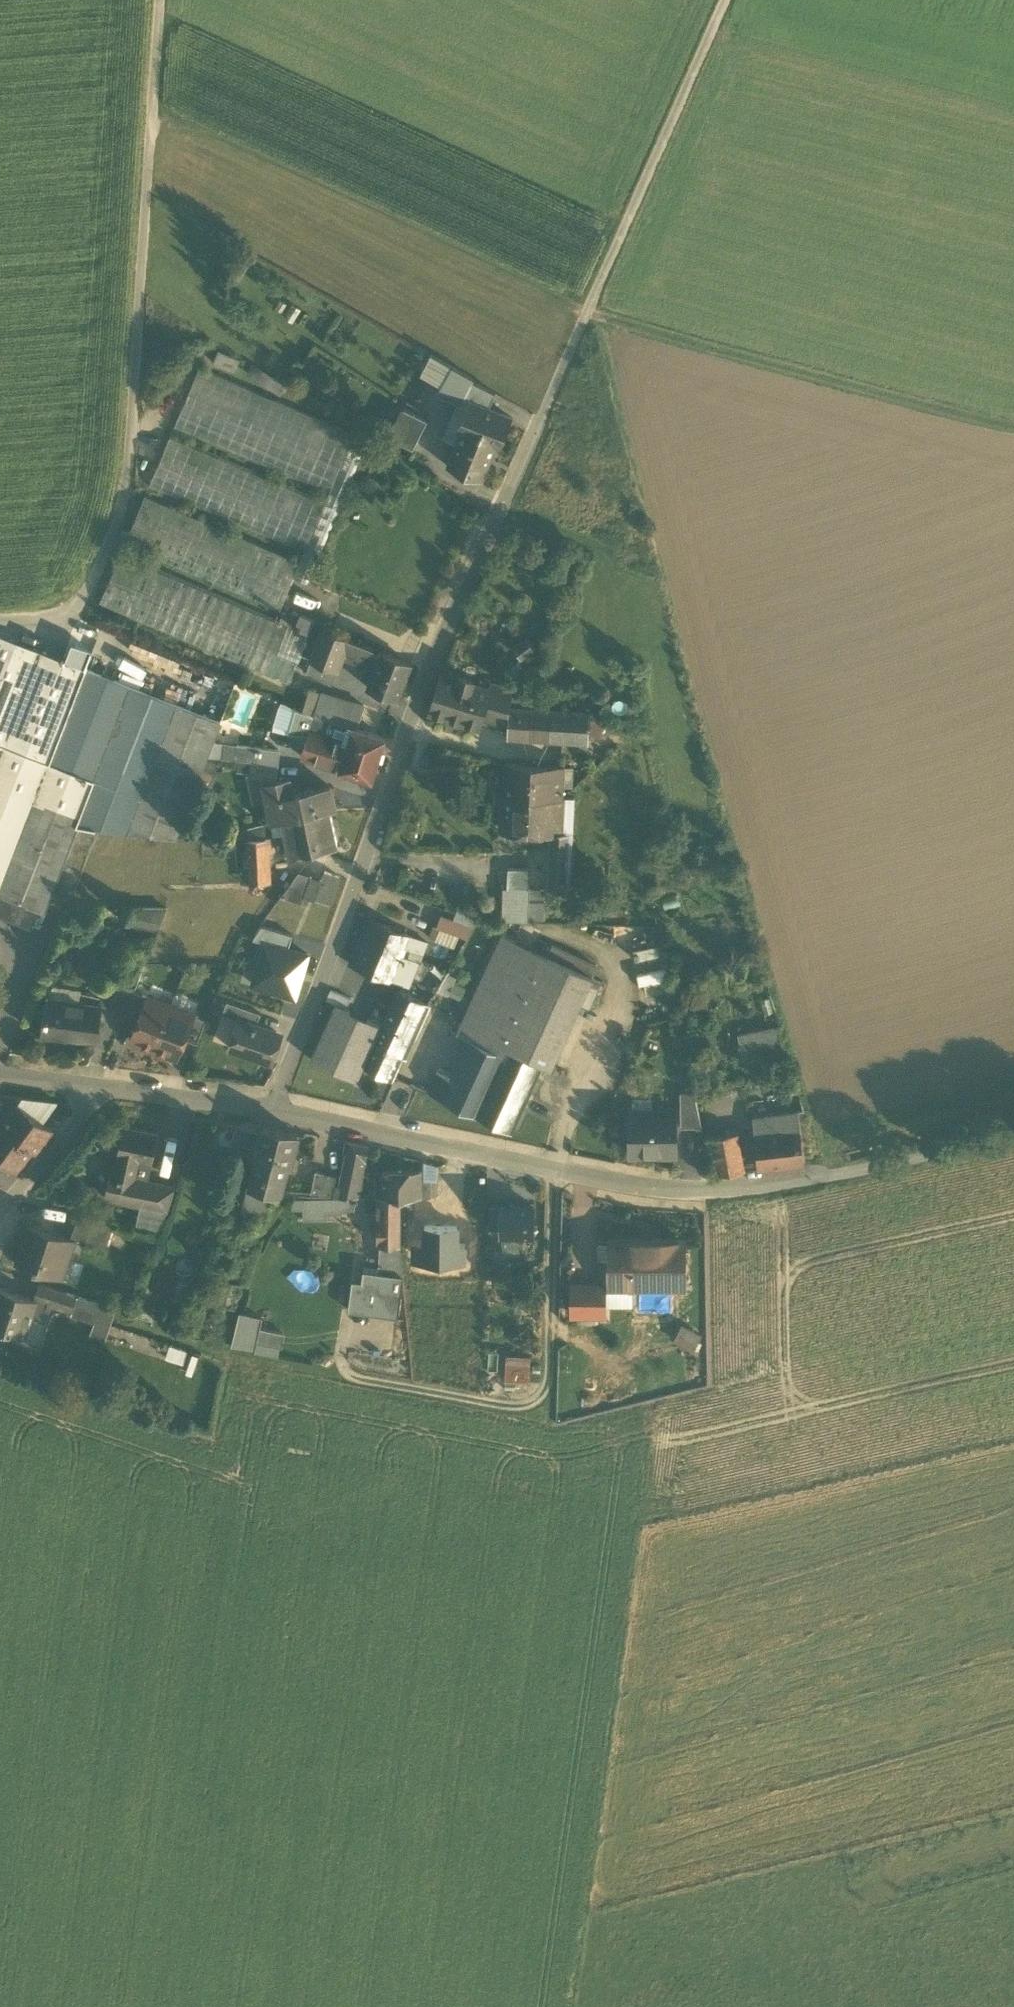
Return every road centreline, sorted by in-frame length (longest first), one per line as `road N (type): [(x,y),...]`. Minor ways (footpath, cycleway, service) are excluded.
road 1 (track): [(150,116),(588,312),(1013,422)]
road 2 (residential): [(271,1111),(427,666),(588,312)]
road 3 (track): [(555,1170),(547,1411),(226,1354),(128,1322)]
road 4 (track): [(158,0),(125,492),(81,611)]
road 5 (residential): [(836,1178),(699,1200),(271,1111)]
road 6 (track): [(588,312),(727,0)]
road 7 (track): [(1013,1130),(836,1178)]
road 8 (residential): [(108,1087),(0,1213)]
road 9 (residential): [(271,1111),(108,1087)]

